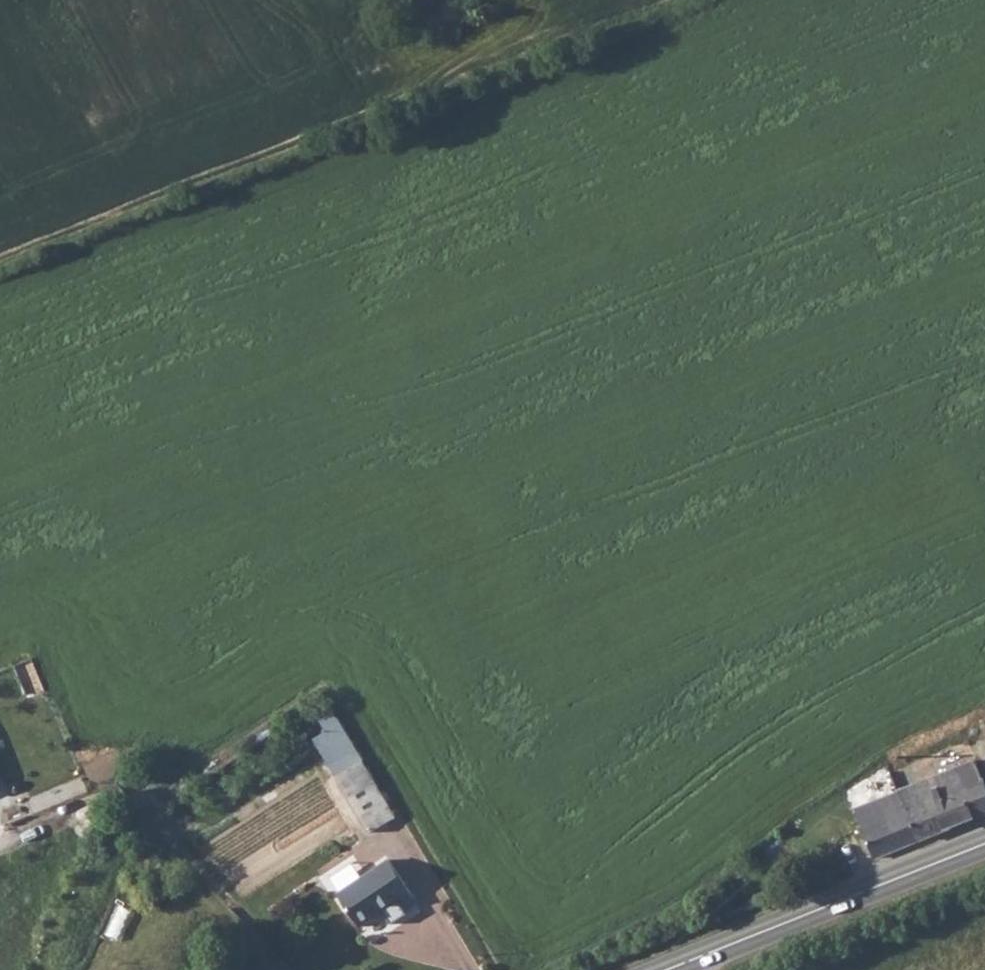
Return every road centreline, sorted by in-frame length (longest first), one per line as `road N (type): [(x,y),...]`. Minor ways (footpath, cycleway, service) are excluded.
road 1 (secondary): [(672,969),(984,845)]

